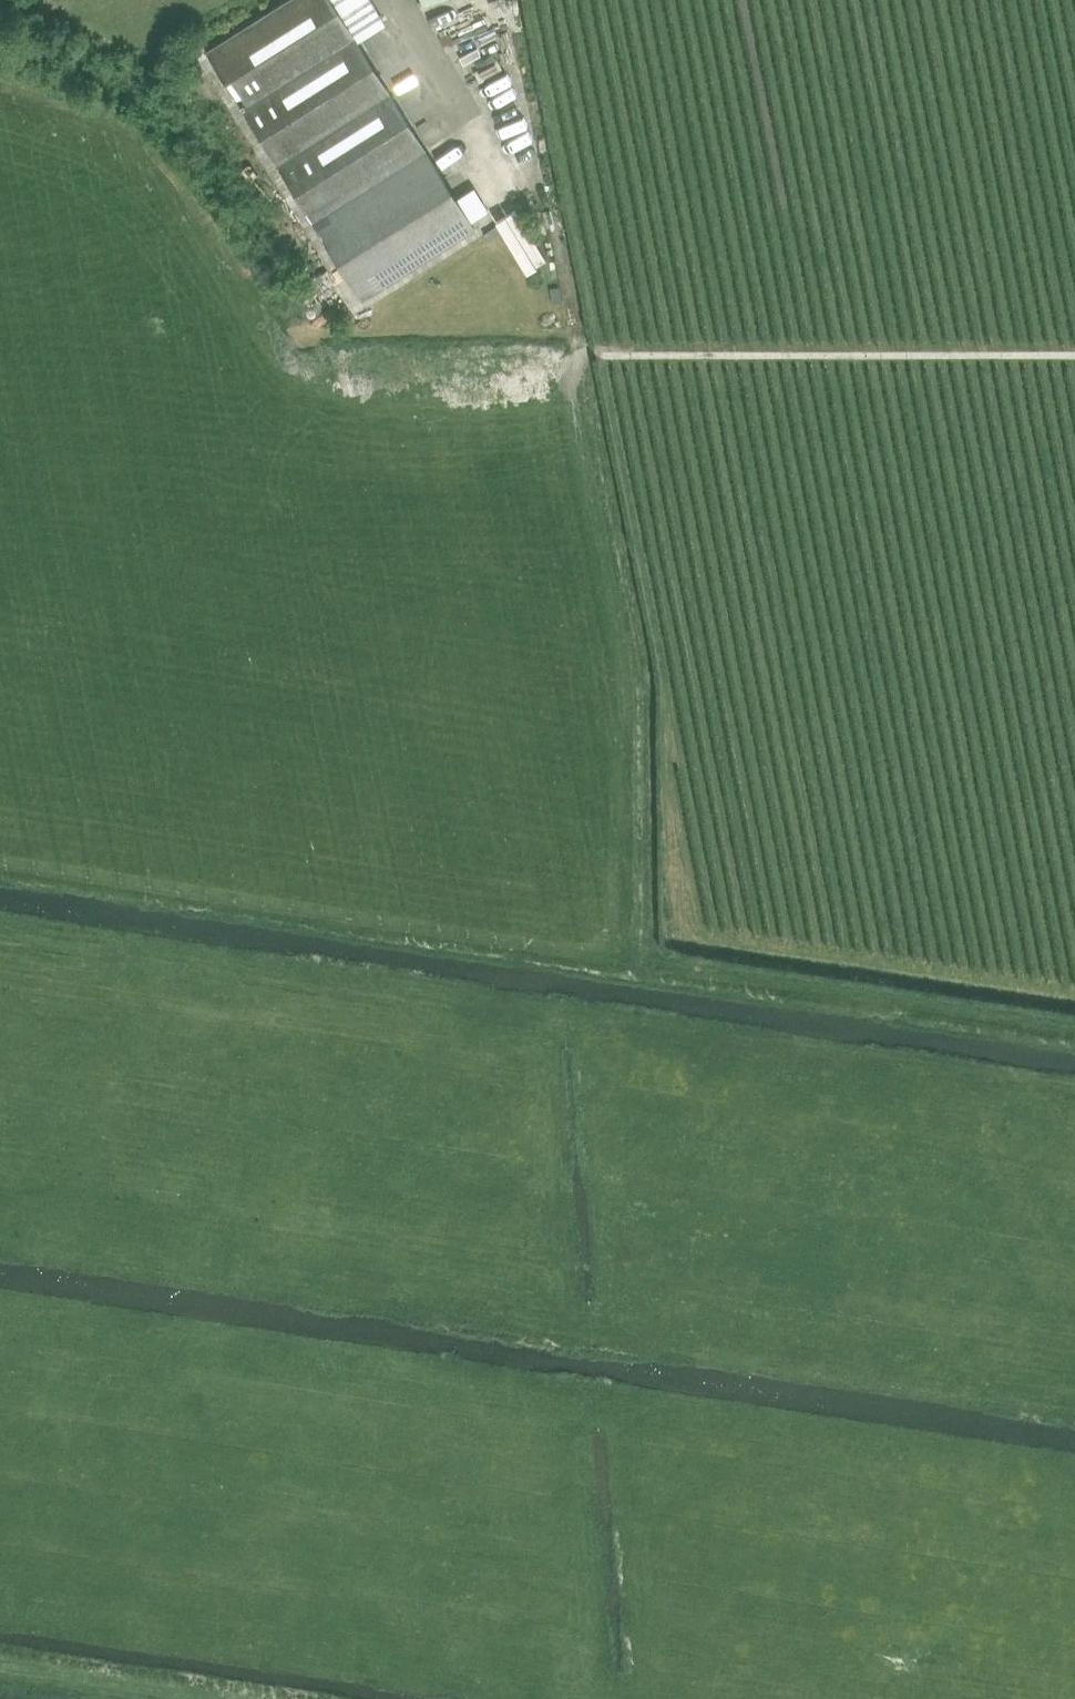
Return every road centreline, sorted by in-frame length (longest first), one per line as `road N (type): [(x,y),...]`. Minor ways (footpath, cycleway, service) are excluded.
road 1 (track): [(1074,356),(593,357)]
road 2 (track): [(164,1698),(0,1674)]

